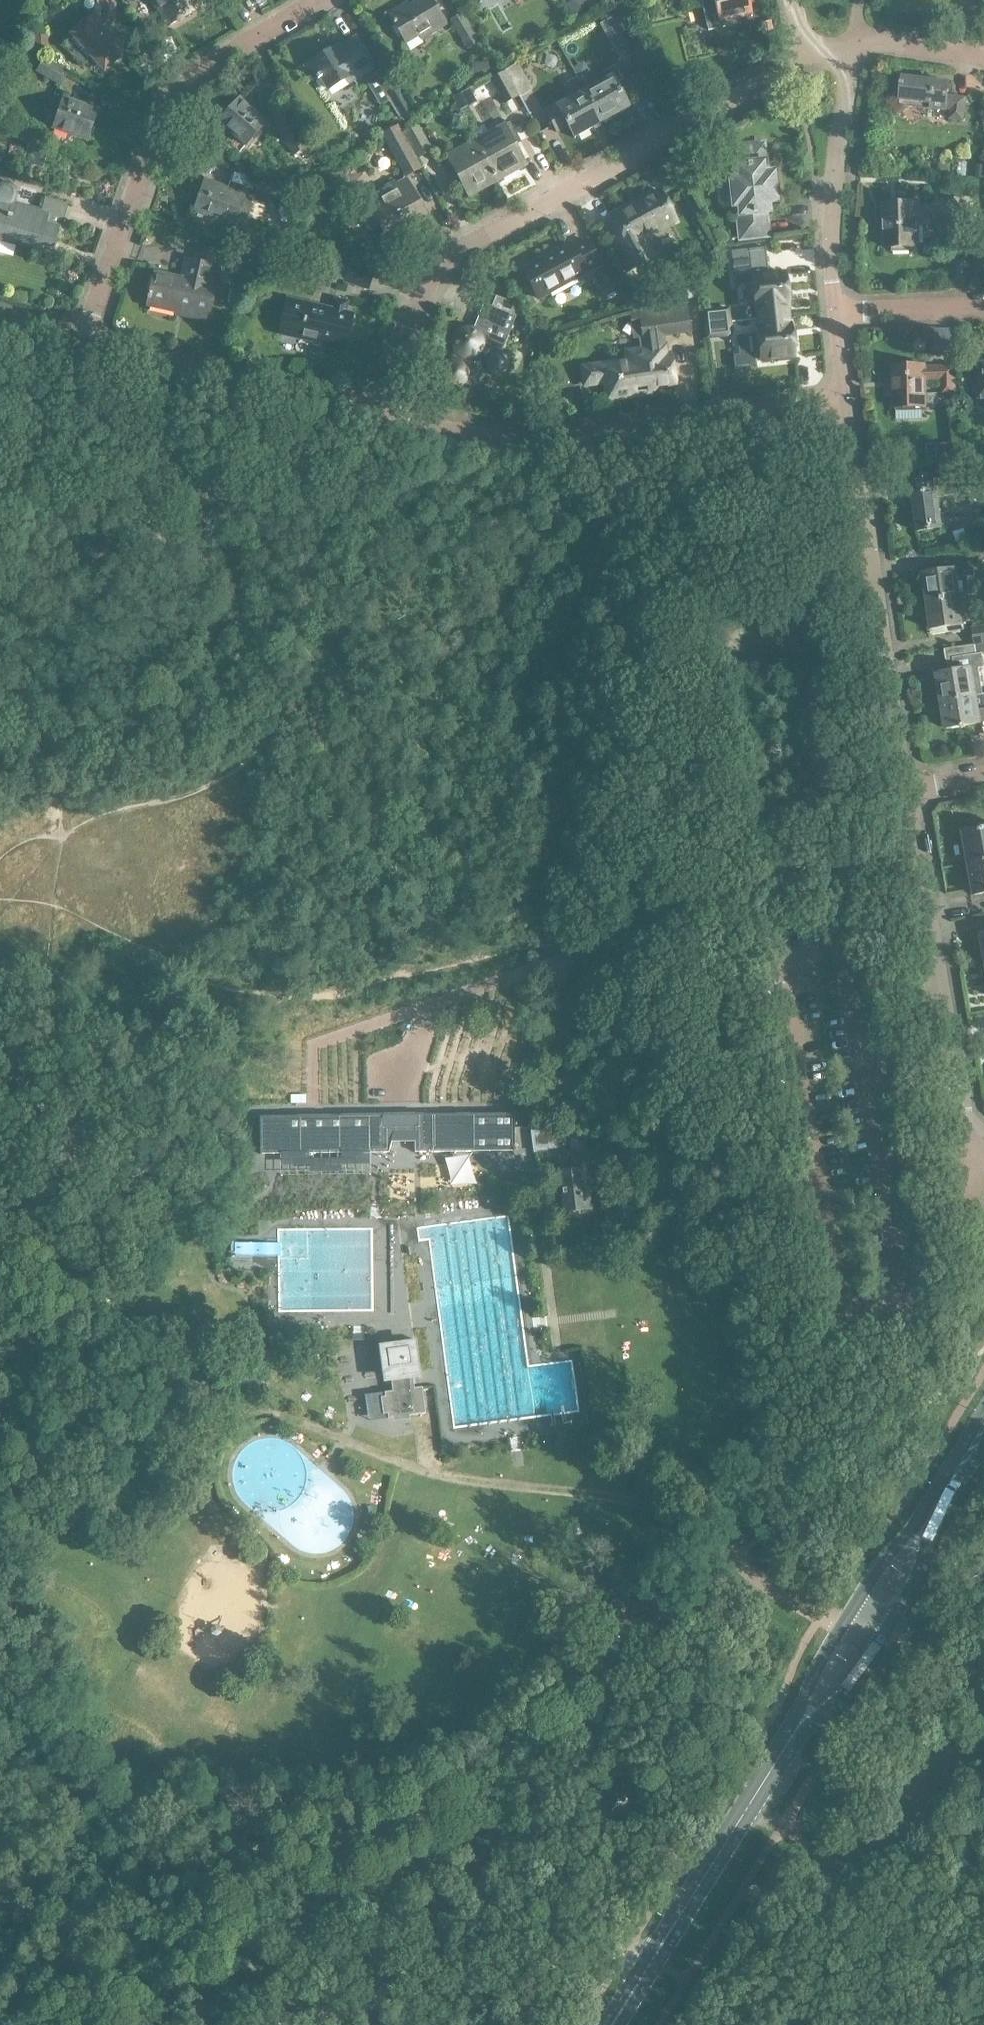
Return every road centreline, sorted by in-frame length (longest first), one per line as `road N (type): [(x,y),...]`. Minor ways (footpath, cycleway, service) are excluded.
road 1 (secondary): [(654,1961),(983,1431)]
road 2 (residential): [(378,410),(428,275),(475,240),(774,76),(794,44)]
road 3 (unclassified): [(730,1558),(702,1583),(620,1704),(429,1946),(360,2000)]
road 4 (residential): [(378,410),(499,433),(842,399)]
road 5 (residential): [(87,335),(171,85),(313,0)]
road 6 (residential): [(909,791),(842,399)]
road 7 (residential): [(983,1142),(972,1129),(955,1051),(909,791)]
road 8 (unclassified): [(360,2000),(453,1988),(587,1954),(625,1950),(654,1961)]
road 9 (residential): [(87,335),(378,410)]
road 10 (residential): [(832,310),(829,189),(852,52)]
road 11 (residential): [(983,311),(832,310)]
road 12 (residential): [(983,63),(852,52)]

